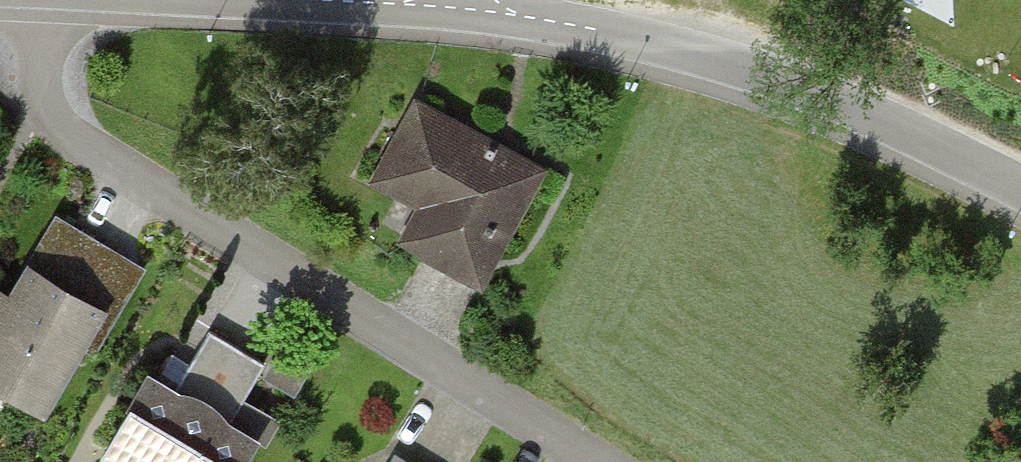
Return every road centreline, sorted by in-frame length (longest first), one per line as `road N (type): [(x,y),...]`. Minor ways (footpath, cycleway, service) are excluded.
road 1 (residential): [(601,461),(71,136),(45,98),(42,0)]
road 2 (residential): [(1020,186),(800,86),(635,38),(466,8)]
road 3 (residential): [(466,8),(298,0)]

